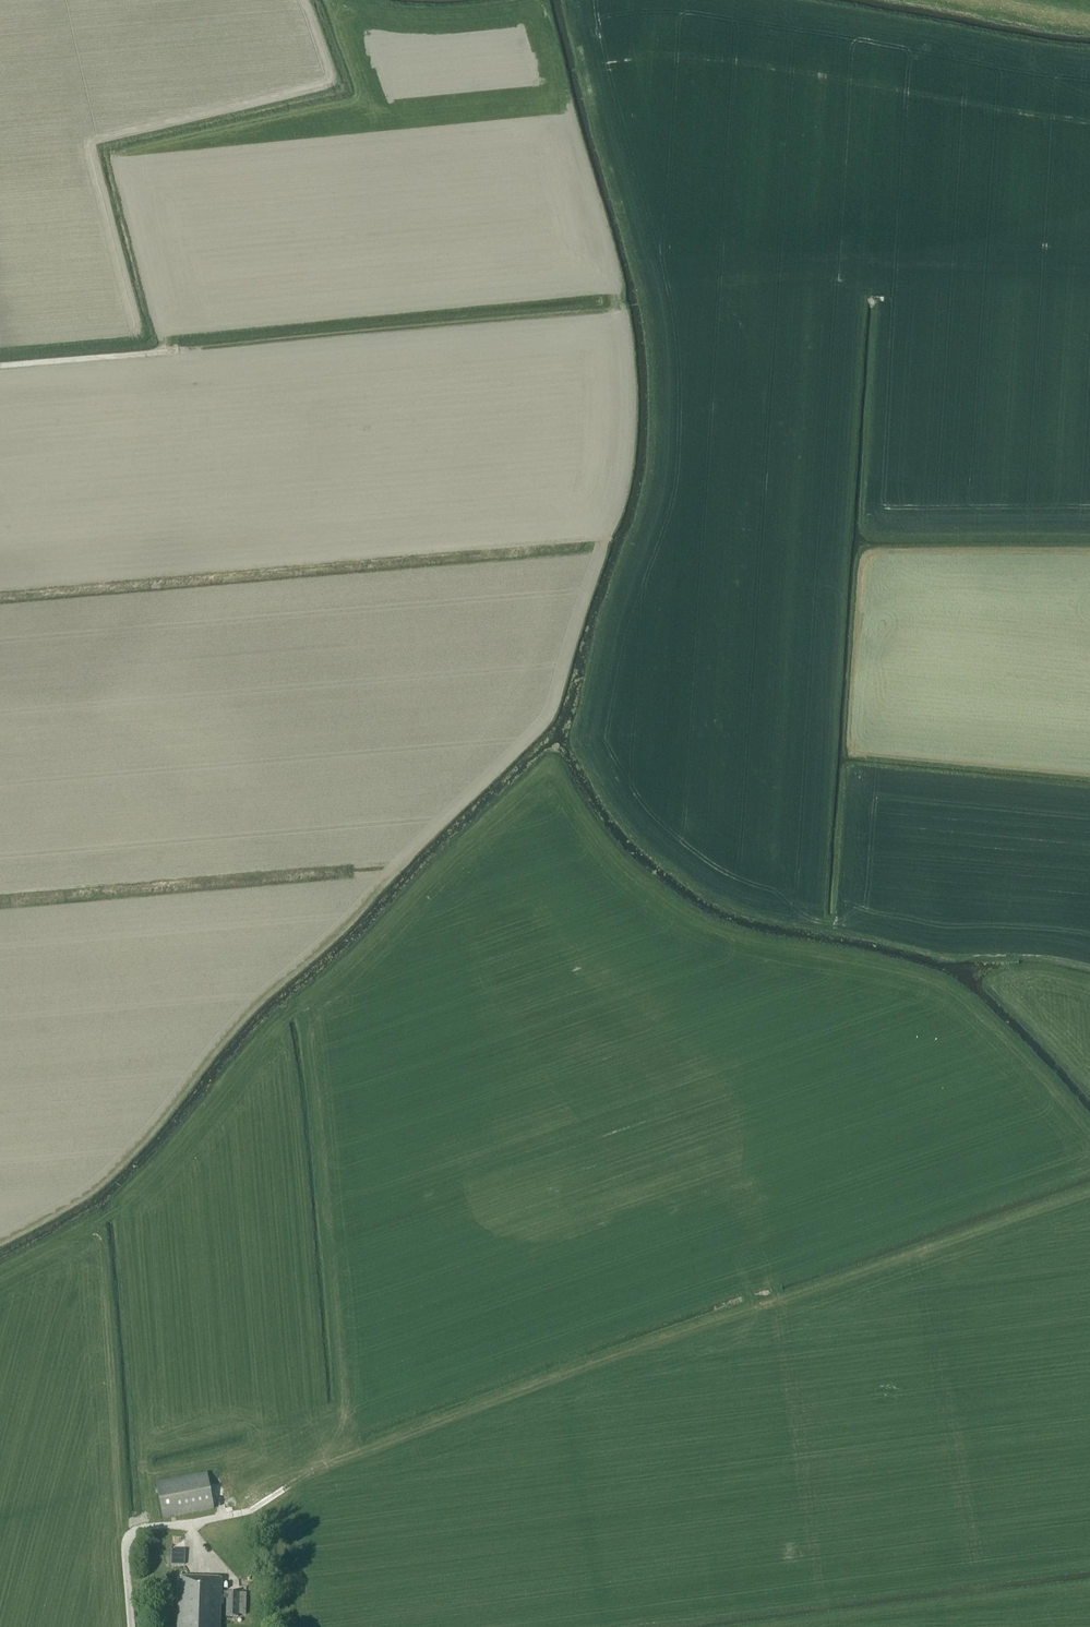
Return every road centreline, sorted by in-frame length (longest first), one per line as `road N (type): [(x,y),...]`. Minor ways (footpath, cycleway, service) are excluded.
road 1 (track): [(0,366),(179,351)]
road 2 (track): [(132,1626),(129,1540),(148,1526),(185,1527)]

